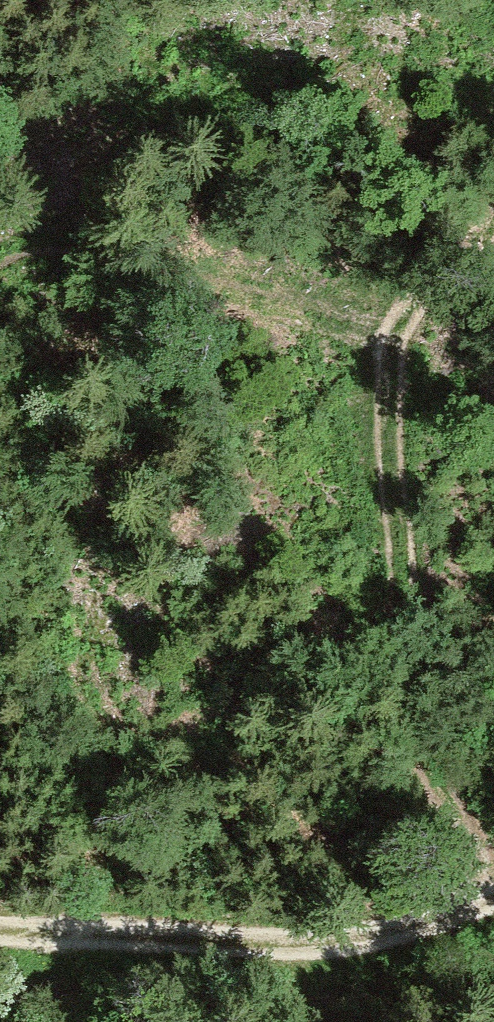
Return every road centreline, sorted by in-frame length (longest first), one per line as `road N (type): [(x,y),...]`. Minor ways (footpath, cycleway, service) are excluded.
road 1 (track): [(488,903),(426,778),(377,399),(392,325),(493,223)]
road 2 (track): [(0,935),(322,943),(404,929),(493,900)]
road 3 (track): [(0,270),(64,261),(210,279),(392,325)]

